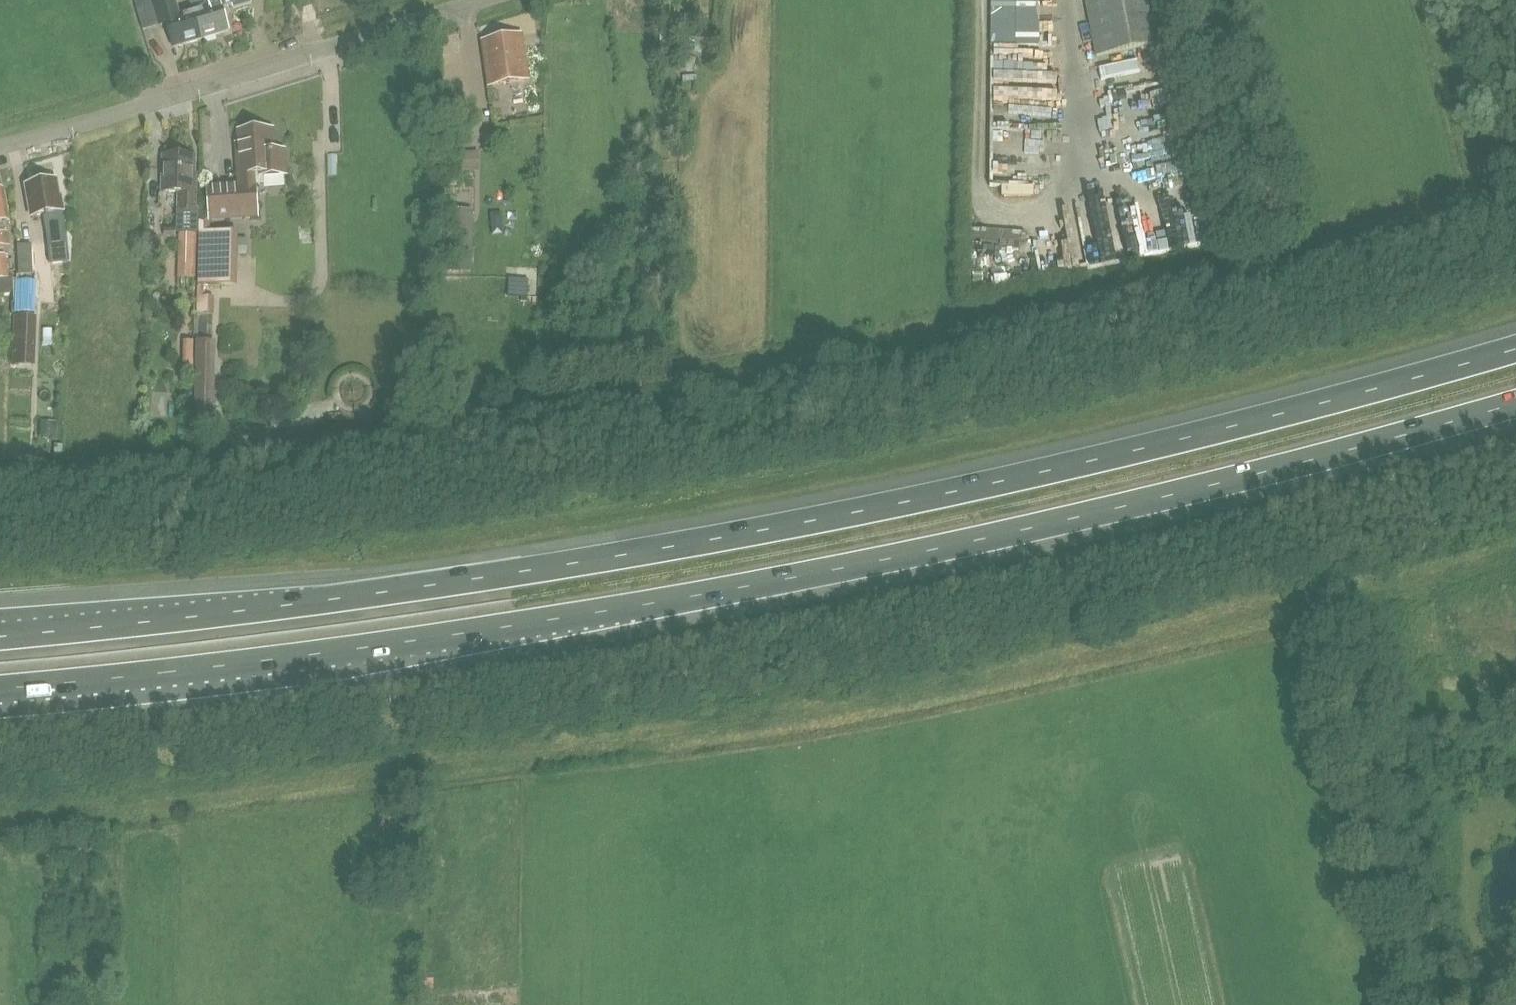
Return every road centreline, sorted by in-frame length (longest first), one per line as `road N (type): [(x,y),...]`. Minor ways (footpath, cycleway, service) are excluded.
road 1 (motorway): [(1515,349),(1094,461),(767,531),(297,605),(0,636)]
road 2 (motorway): [(0,689),(454,637),(773,582),(1078,519),(1515,404)]
road 3 (unclassified): [(0,145),(475,0)]

